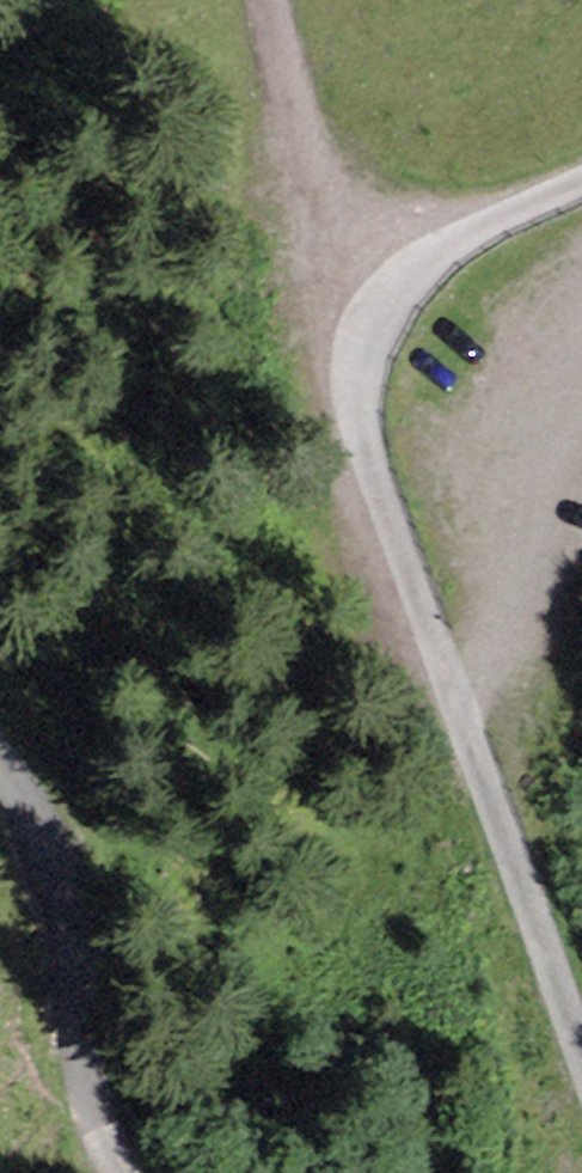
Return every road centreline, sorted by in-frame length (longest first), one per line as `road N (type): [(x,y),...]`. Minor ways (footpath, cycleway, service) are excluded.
road 1 (unclassified): [(460,726),(401,574),(357,415),(356,355),(373,294),(457,233),(581,178)]
road 2 (track): [(0,735),(53,804),(82,874),(93,1117),(110,1172)]
road 3 (track): [(581,1102),(460,726)]
road 4 (track): [(373,294),(278,0)]

